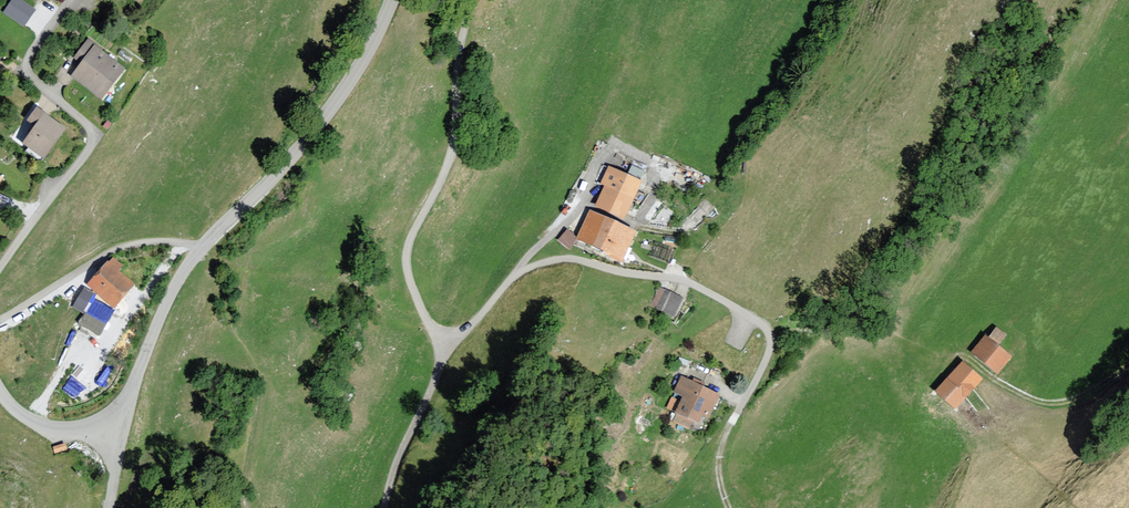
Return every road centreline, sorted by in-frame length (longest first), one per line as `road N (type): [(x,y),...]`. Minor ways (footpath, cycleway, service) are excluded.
road 1 (unclassified): [(470,0),(449,152),(405,247),(411,295),(427,325),(445,342),(522,275),(547,265),(580,262),(678,280),(753,321),(765,338),(764,361),(739,408)]
road 2 (tertiary): [(393,0),(341,99),(192,259),(168,297),(125,409)]
road 3 (residential): [(0,271),(92,145),(90,129),(28,70),(31,52),(70,0)]
road 4 (track): [(0,319),(119,248),(204,244)]
road 5 (track): [(967,363),(1002,387),(1056,406),(1128,371)]
road 6 (unclassified): [(125,409),(59,429),(25,418),(0,386)]

